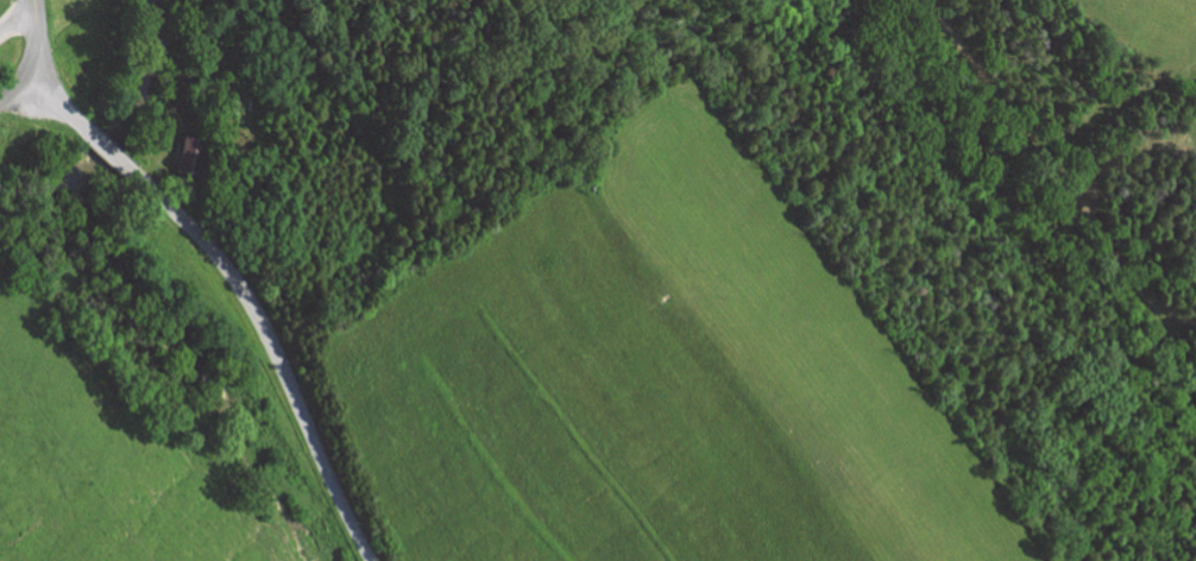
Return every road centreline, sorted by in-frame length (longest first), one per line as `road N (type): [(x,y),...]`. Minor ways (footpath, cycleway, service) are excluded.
road 1 (residential): [(372,560),(257,307),(210,245),(133,172)]

